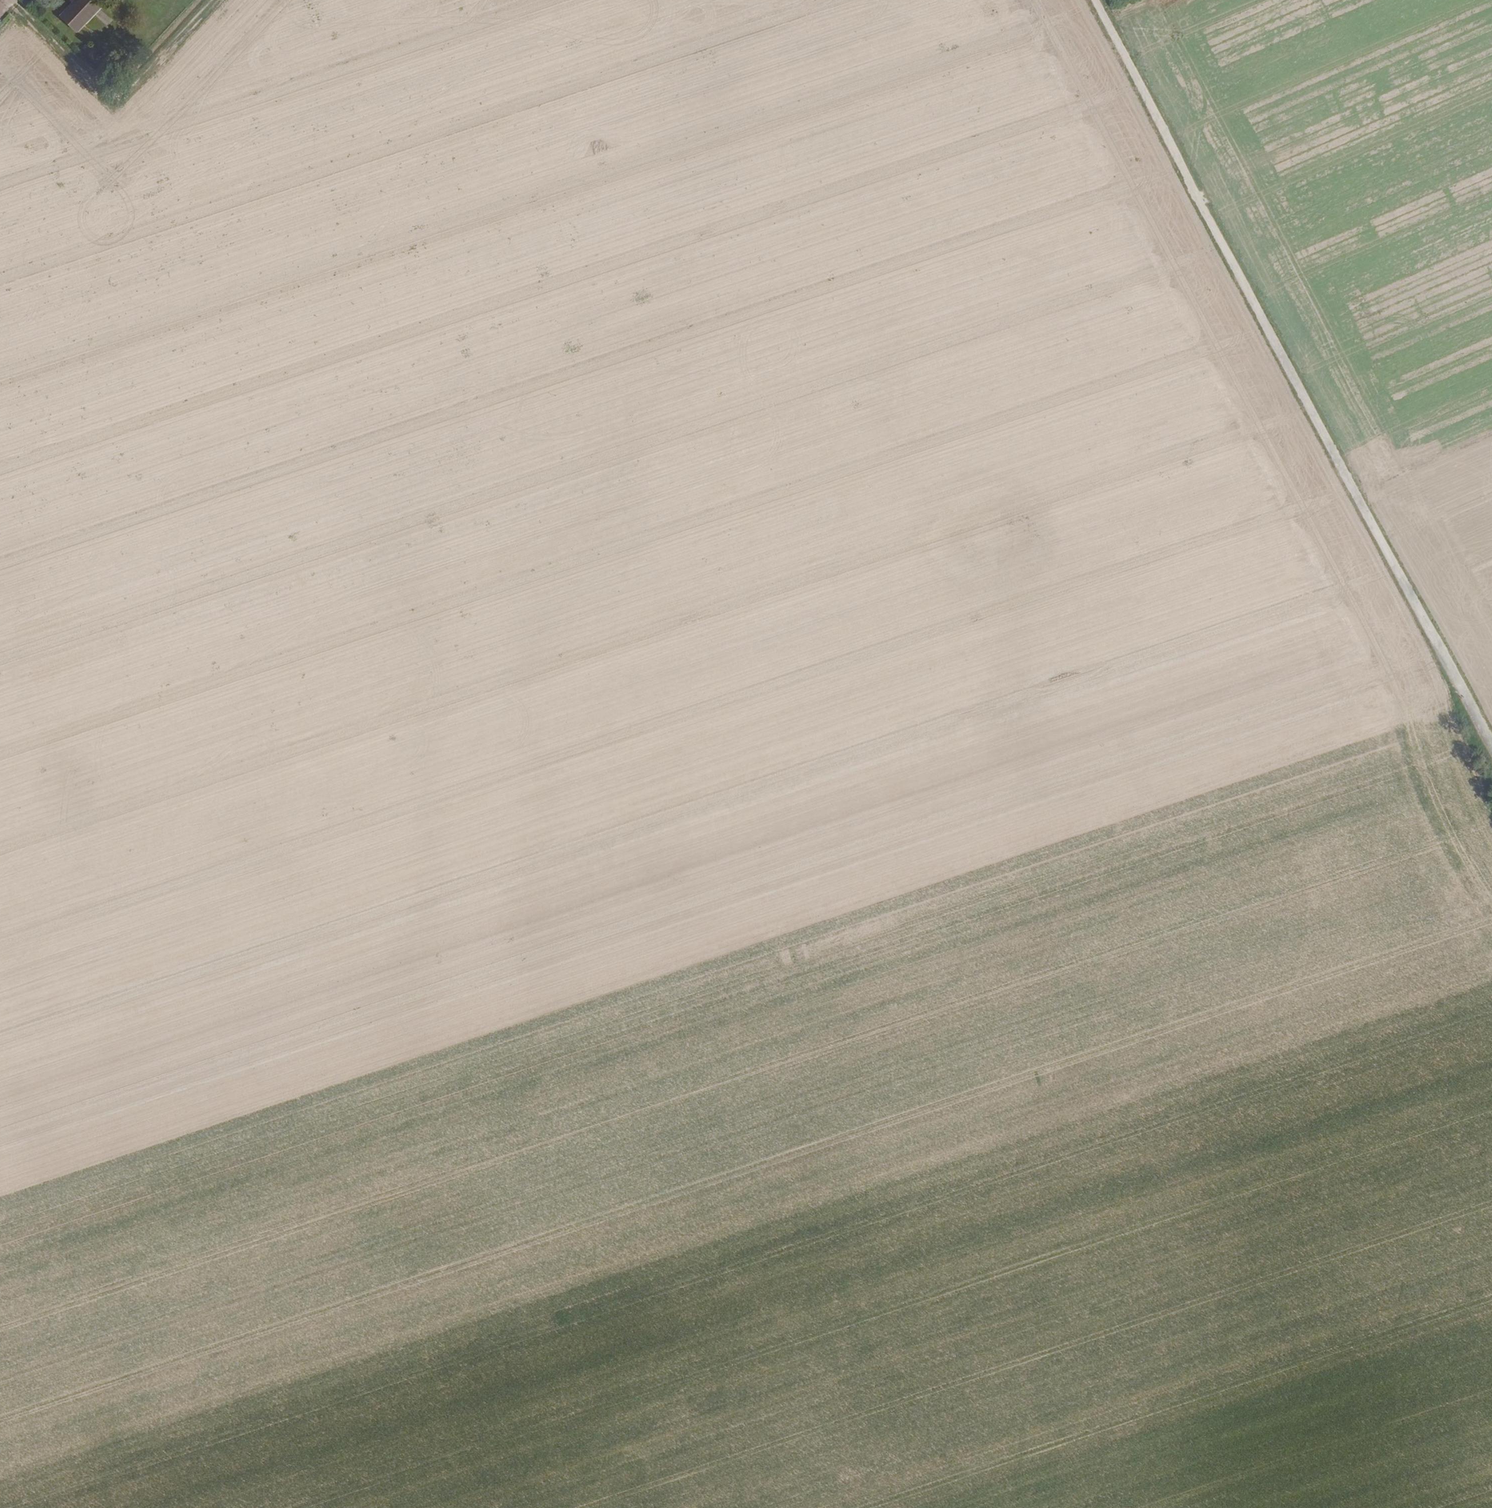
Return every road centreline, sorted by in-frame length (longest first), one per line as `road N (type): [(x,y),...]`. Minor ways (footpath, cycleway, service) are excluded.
road 1 (track): [(1094,0),(1491,757)]
road 2 (track): [(0,6),(15,6),(114,96),(210,0)]

